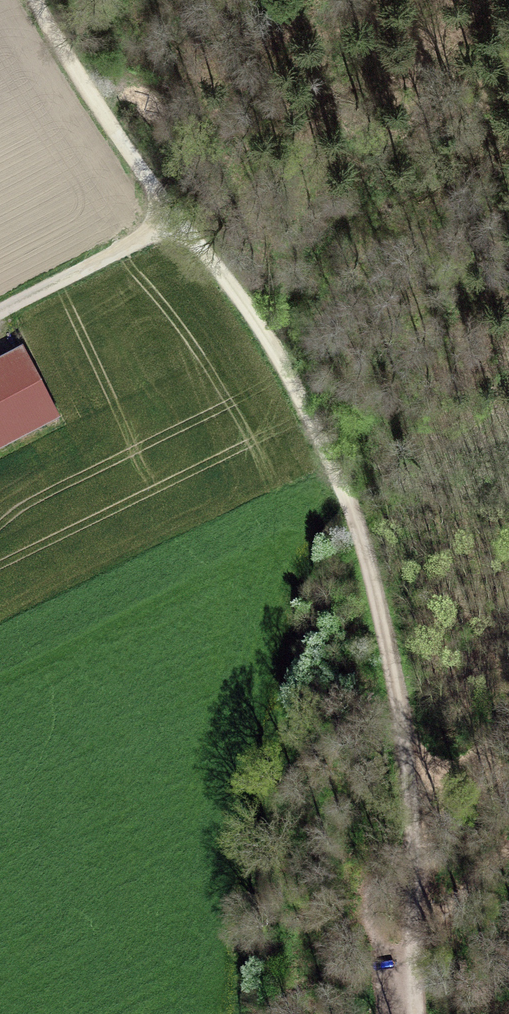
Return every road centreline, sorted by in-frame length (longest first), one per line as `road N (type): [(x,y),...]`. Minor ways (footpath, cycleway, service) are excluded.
road 1 (track): [(38,0),(110,129),(274,347),(348,497),(371,567),(398,709),(410,938)]
road 2 (track): [(0,314),(178,222)]
road 3 (track): [(508,848),(410,938)]

